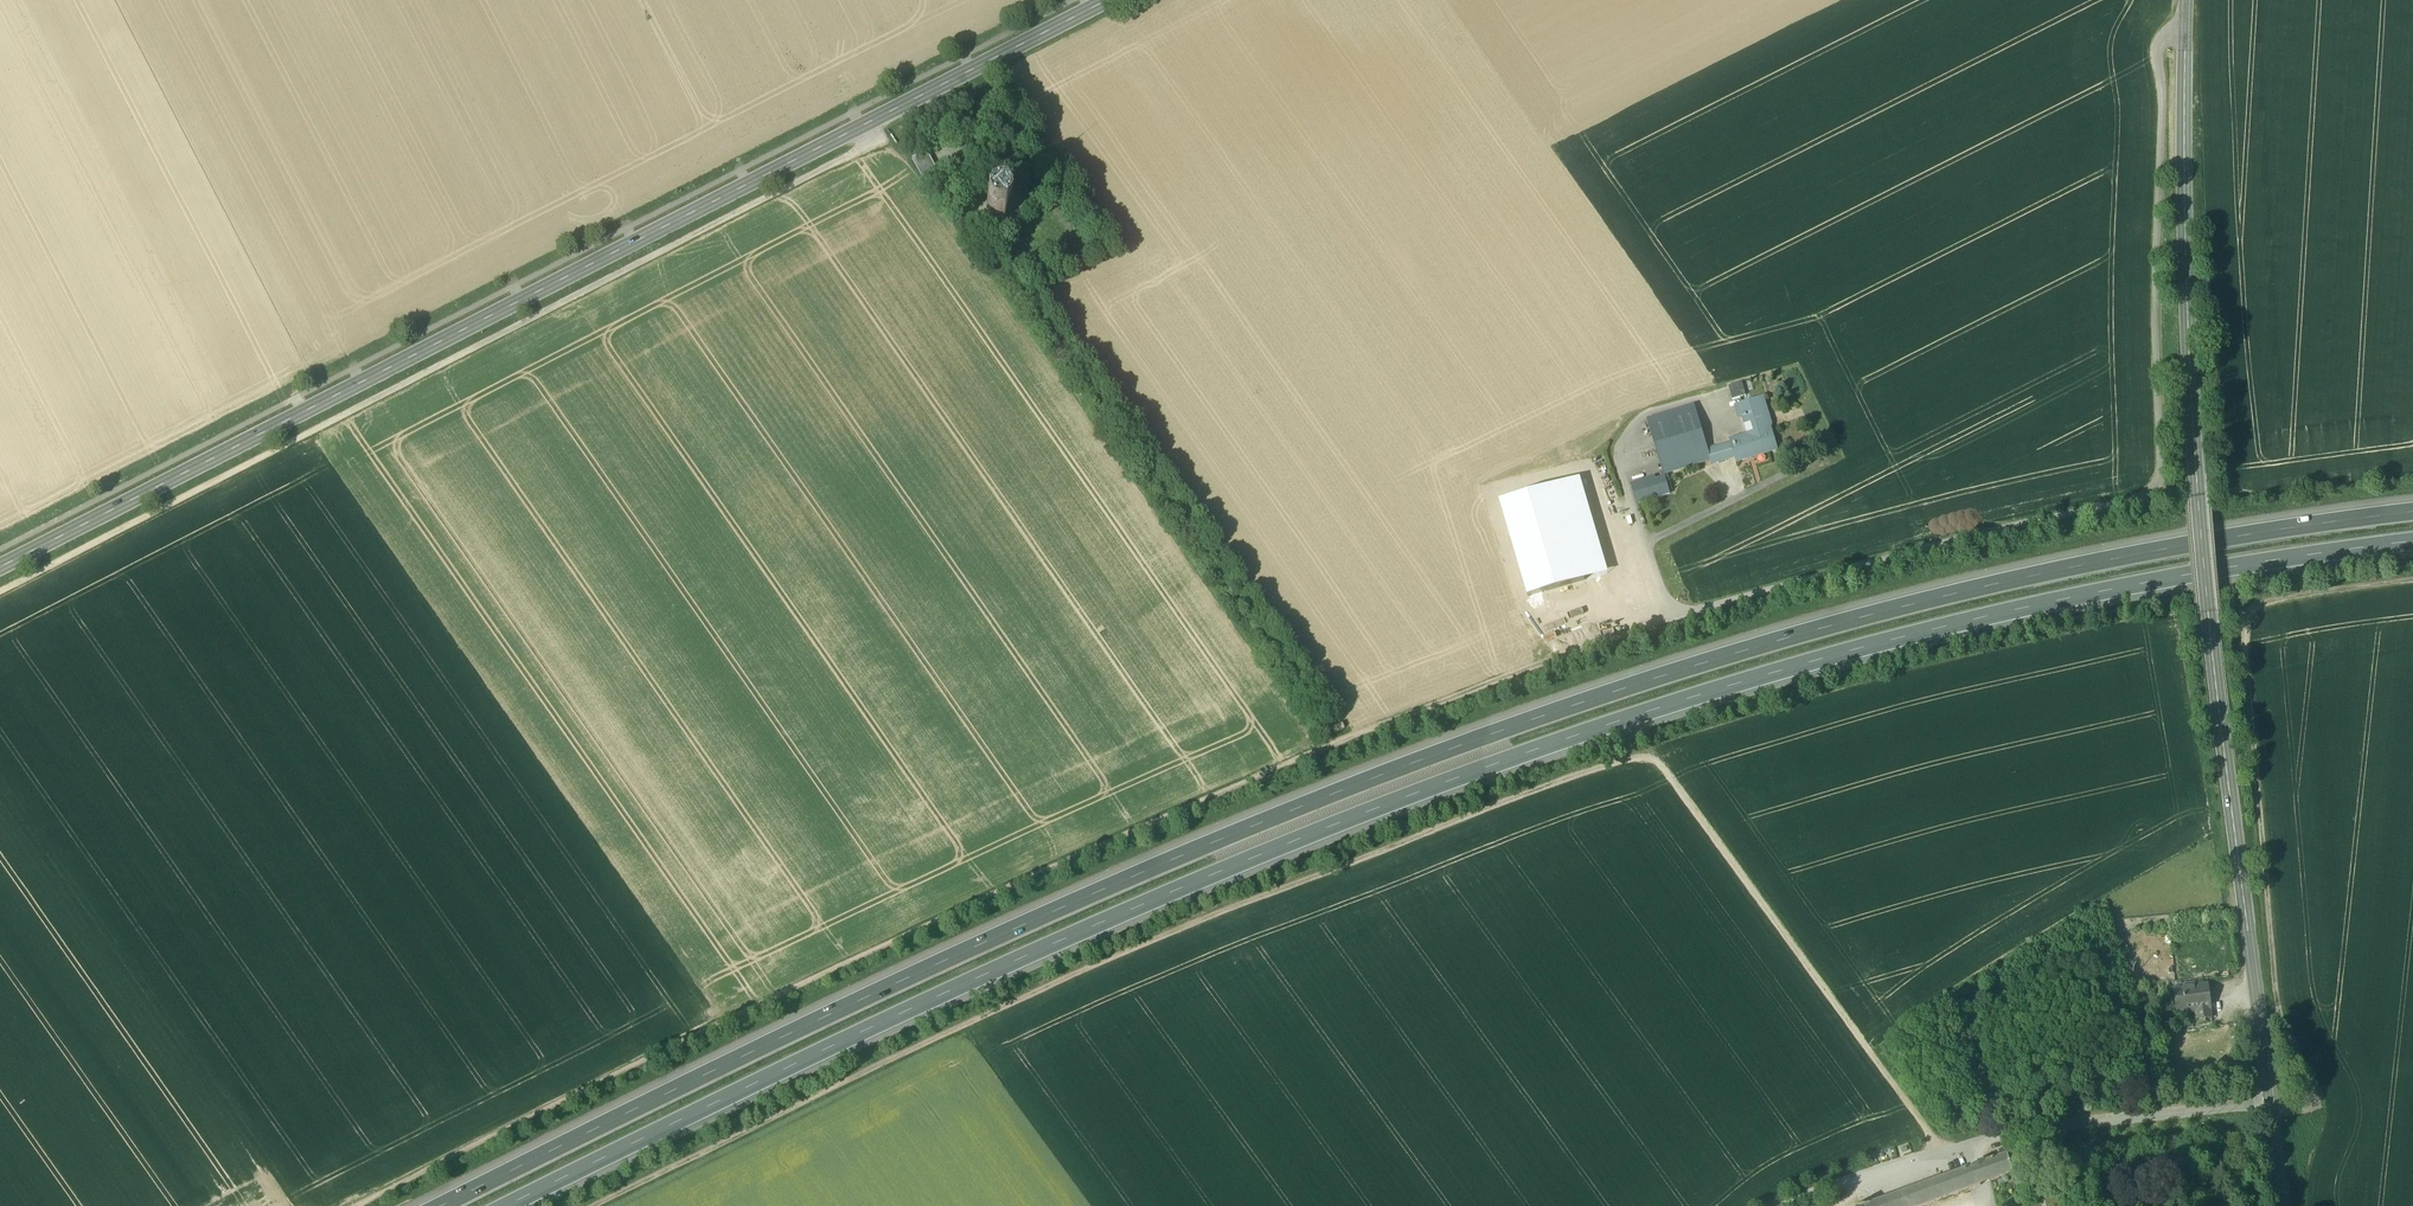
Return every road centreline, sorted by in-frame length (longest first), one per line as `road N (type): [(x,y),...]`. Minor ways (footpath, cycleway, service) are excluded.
road 1 (motorway): [(2412,518),(2241,542),(2021,586),(1584,710),(1343,797),(1134,886),(466,1205)]
road 2 (motorway): [(529,1205),(1267,857),(1686,705),(1979,612),(2283,560),(2412,549)]
road 3 (track): [(615,1205),(1010,1014),(1204,931),(1655,764),(1667,767),(1941,1146)]
road 4 (track): [(1677,625),(1369,740),(877,958),(376,1205)]
road 5 (secondary): [(1108,0),(0,569)]
road 6 (tertiary): [(2187,0),(2191,382),(2209,613),(2284,1205)]
road 7 (track): [(875,120),(859,151),(0,594)]
road 8 (track): [(2273,1114),(2320,1096),(2287,1026),(2257,628),(2276,611),(2412,588)]

